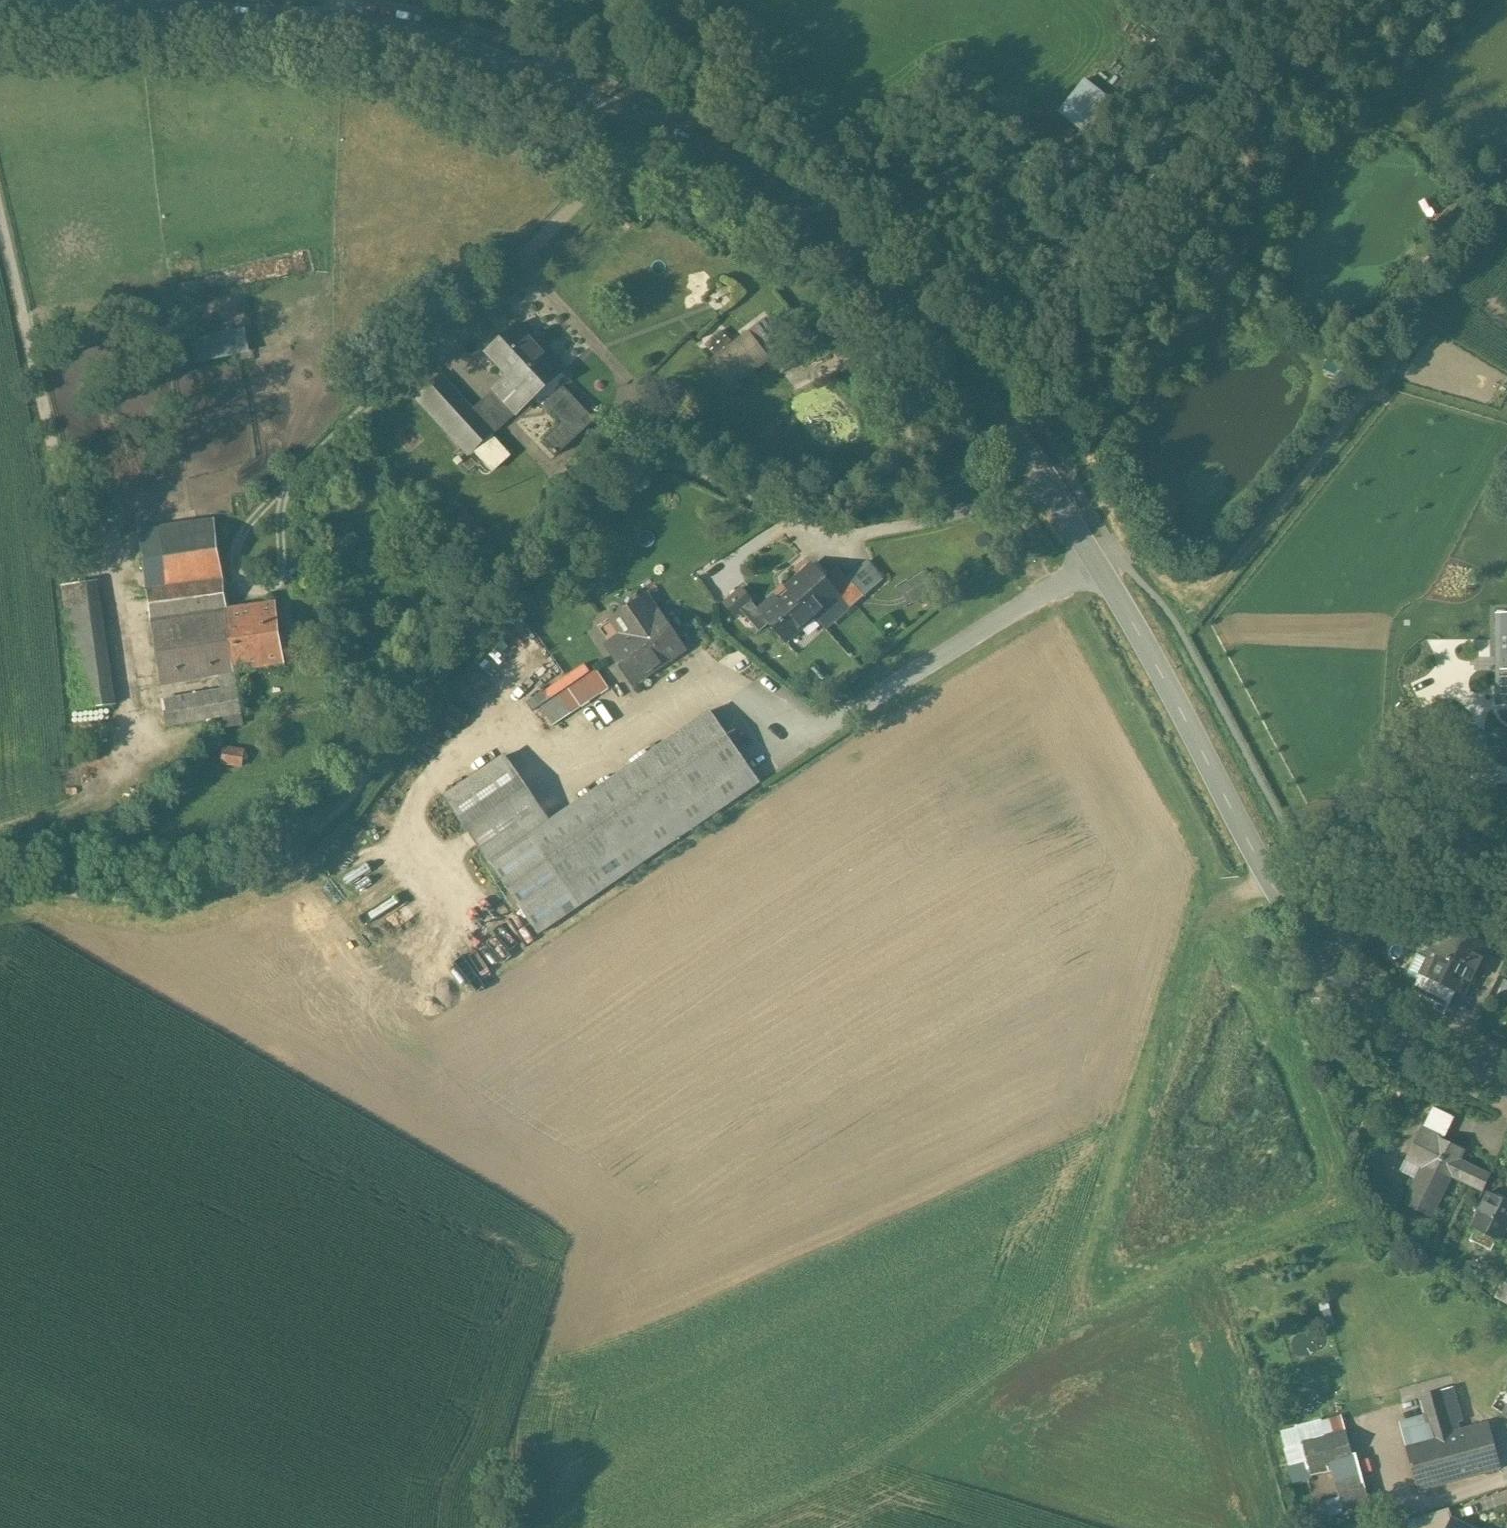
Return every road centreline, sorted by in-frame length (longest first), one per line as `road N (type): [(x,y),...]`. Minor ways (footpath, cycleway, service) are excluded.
road 1 (tertiary): [(1454,1061),(1372,1015),(1314,956),(1038,465),(824,228),(728,164),(436,37),(316,19),(0,2)]
road 2 (track): [(1116,550),(1090,467),(1104,419),(1464,0)]
road 3 (track): [(1506,898),(1487,901),(1361,876),(1280,896)]
road 4 (track): [(1366,111),(1481,192)]
road 5 (track): [(1216,286),(1328,367)]

